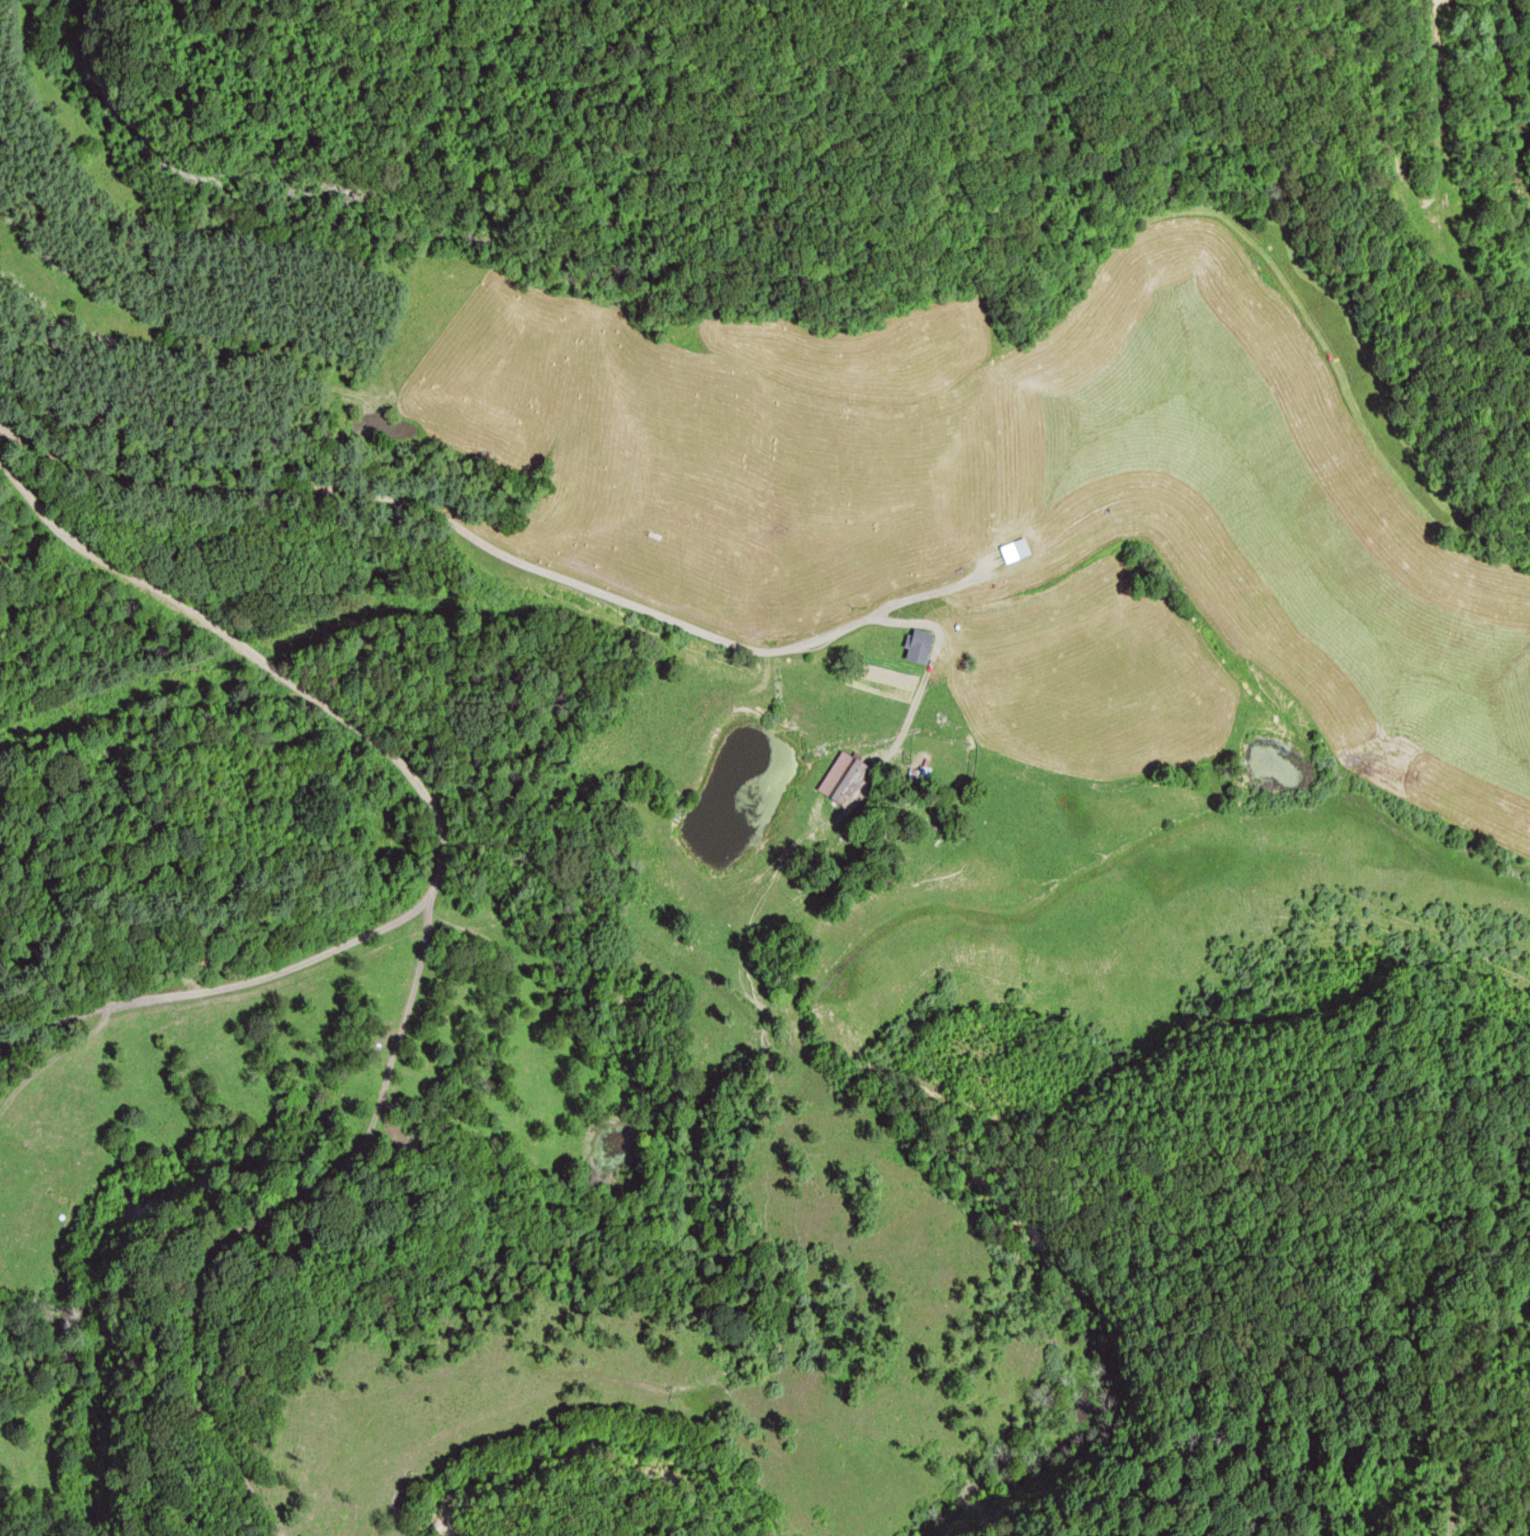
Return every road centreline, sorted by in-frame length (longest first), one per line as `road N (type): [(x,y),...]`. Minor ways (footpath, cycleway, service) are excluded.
road 1 (residential): [(276,1535),(215,1430),(195,1350),(201,1270),(229,1236),(313,1187),(366,1130),(432,902),(440,823),(427,789),(398,757),(288,683),(0,754)]

